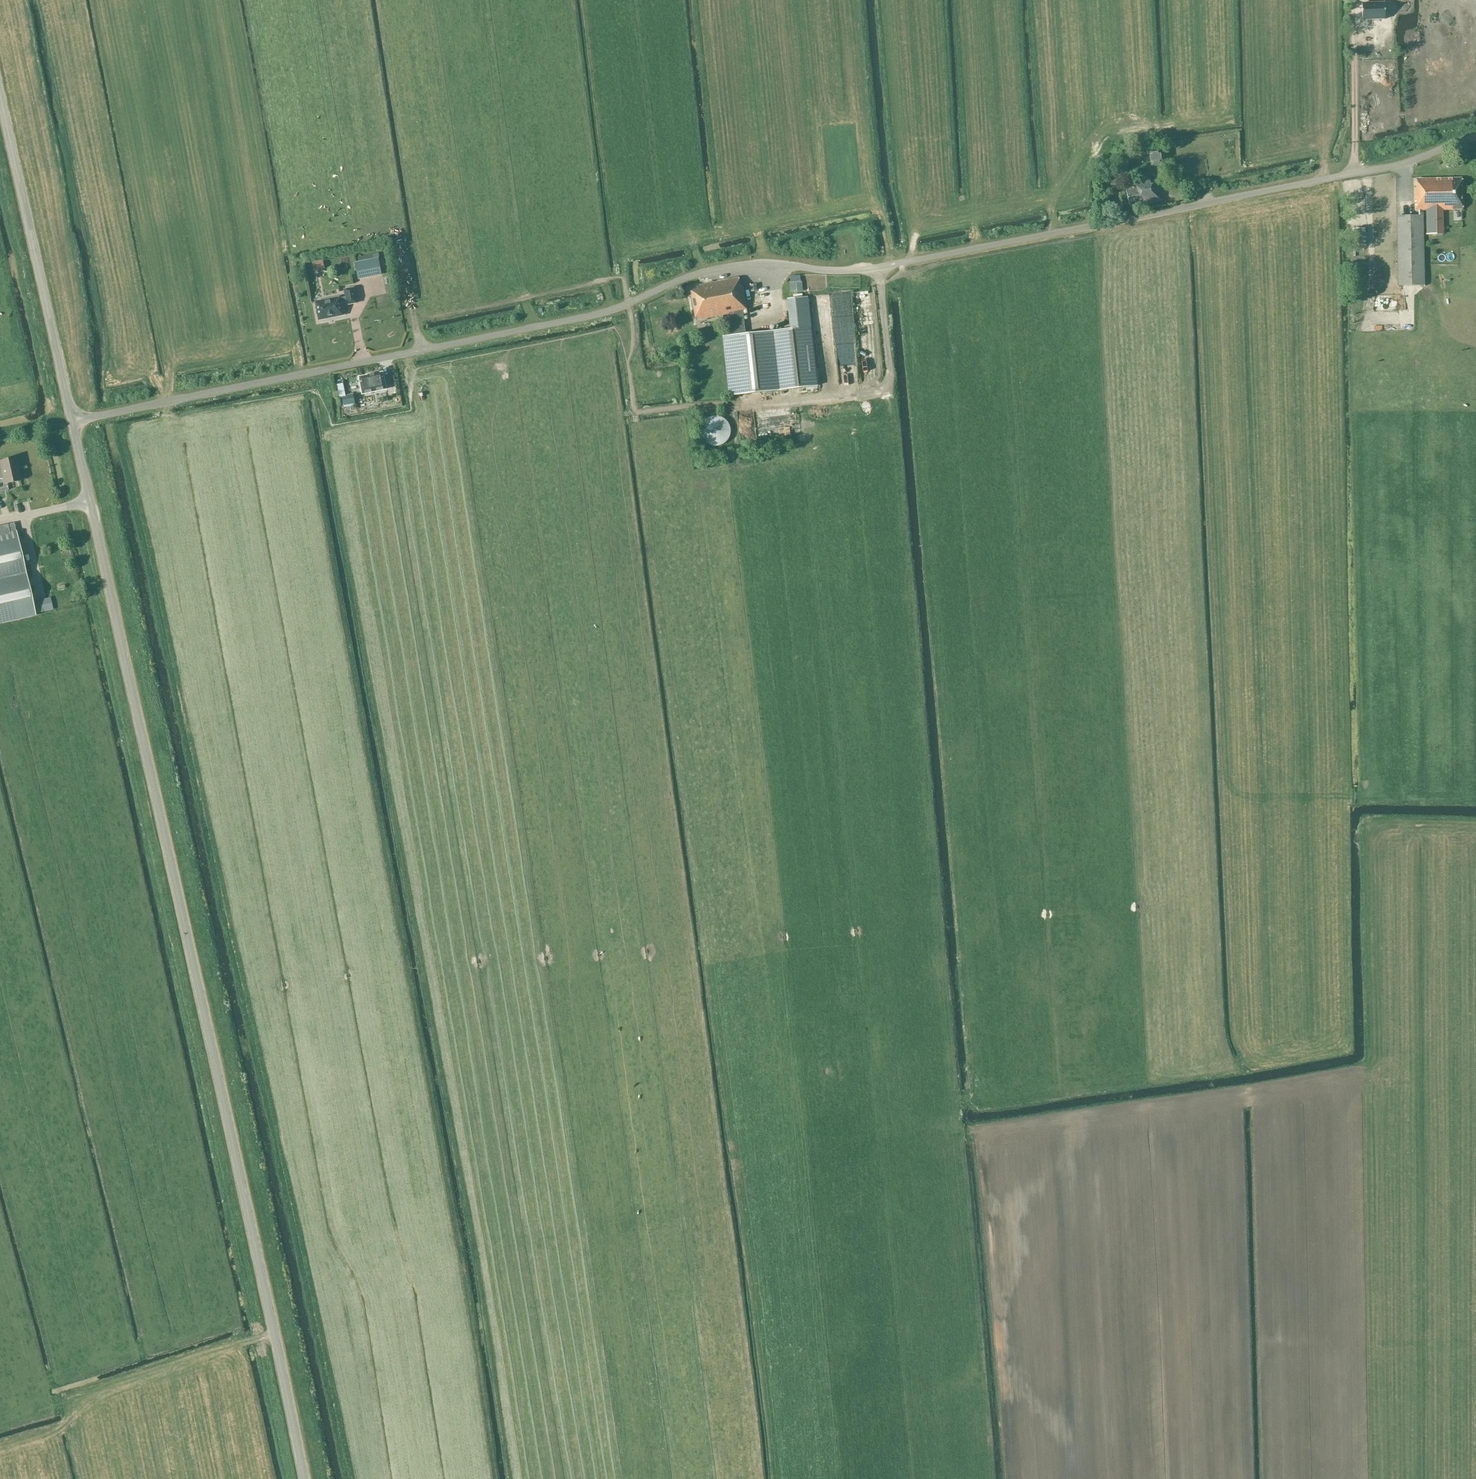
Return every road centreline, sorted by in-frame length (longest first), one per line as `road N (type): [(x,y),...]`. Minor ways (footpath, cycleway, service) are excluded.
road 1 (unclassified): [(74,422),(579,321),(713,272),(894,266),(1411,164),(1475,142)]
road 2 (unclassified): [(304,1478),(74,422)]
road 3 (unclassified): [(0,109),(74,422)]

